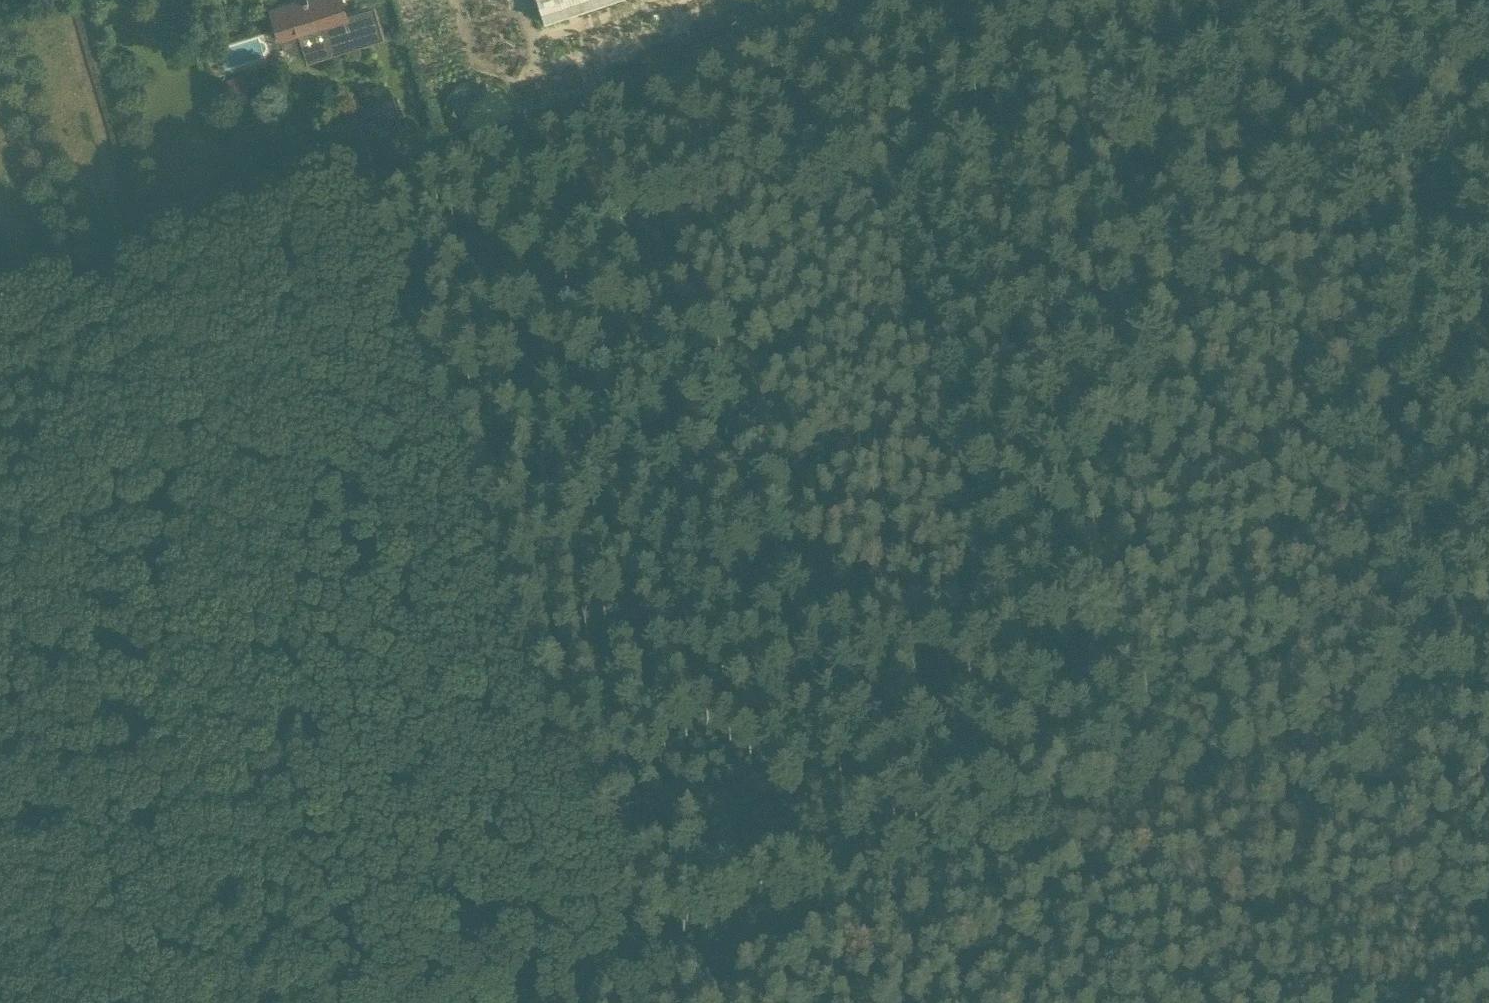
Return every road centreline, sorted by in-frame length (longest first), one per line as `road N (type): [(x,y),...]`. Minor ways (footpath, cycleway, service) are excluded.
road 1 (track): [(569,1002),(1488,702)]
road 2 (track): [(374,202),(993,0)]
road 3 (track): [(0,317),(374,202)]

